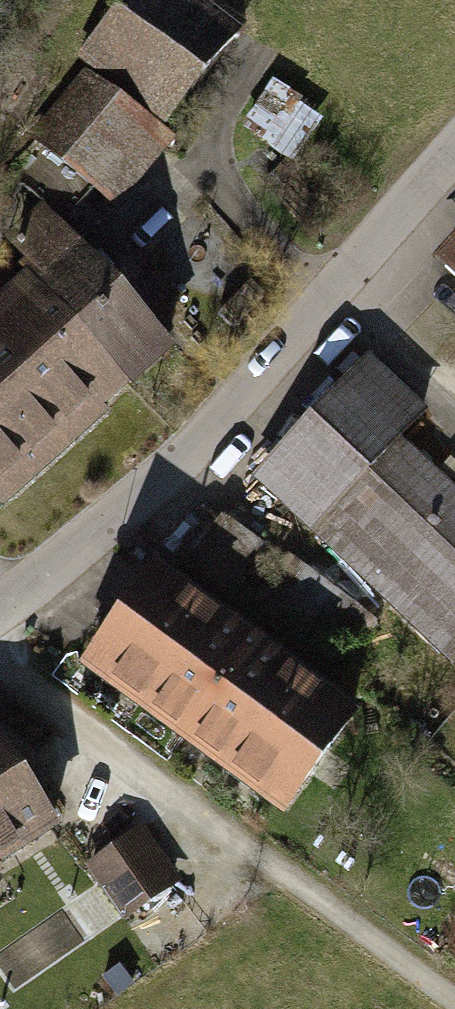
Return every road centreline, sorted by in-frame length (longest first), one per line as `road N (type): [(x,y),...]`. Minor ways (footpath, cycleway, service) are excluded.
road 1 (tertiary): [(0,608),(130,505),(255,387),(454,155)]
road 2 (track): [(0,664),(454,999)]

